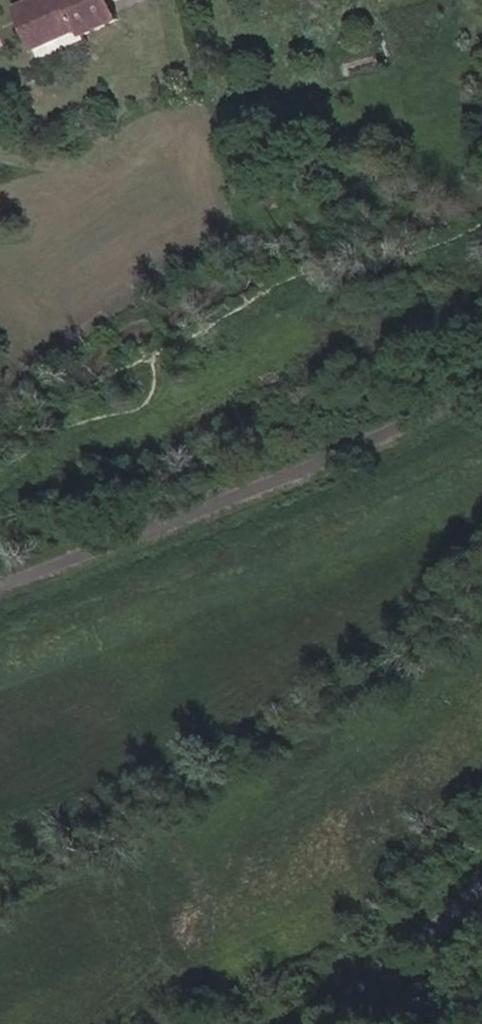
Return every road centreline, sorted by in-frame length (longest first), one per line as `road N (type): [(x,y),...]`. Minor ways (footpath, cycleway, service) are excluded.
road 1 (unclassified): [(353,1023),(481,900)]

